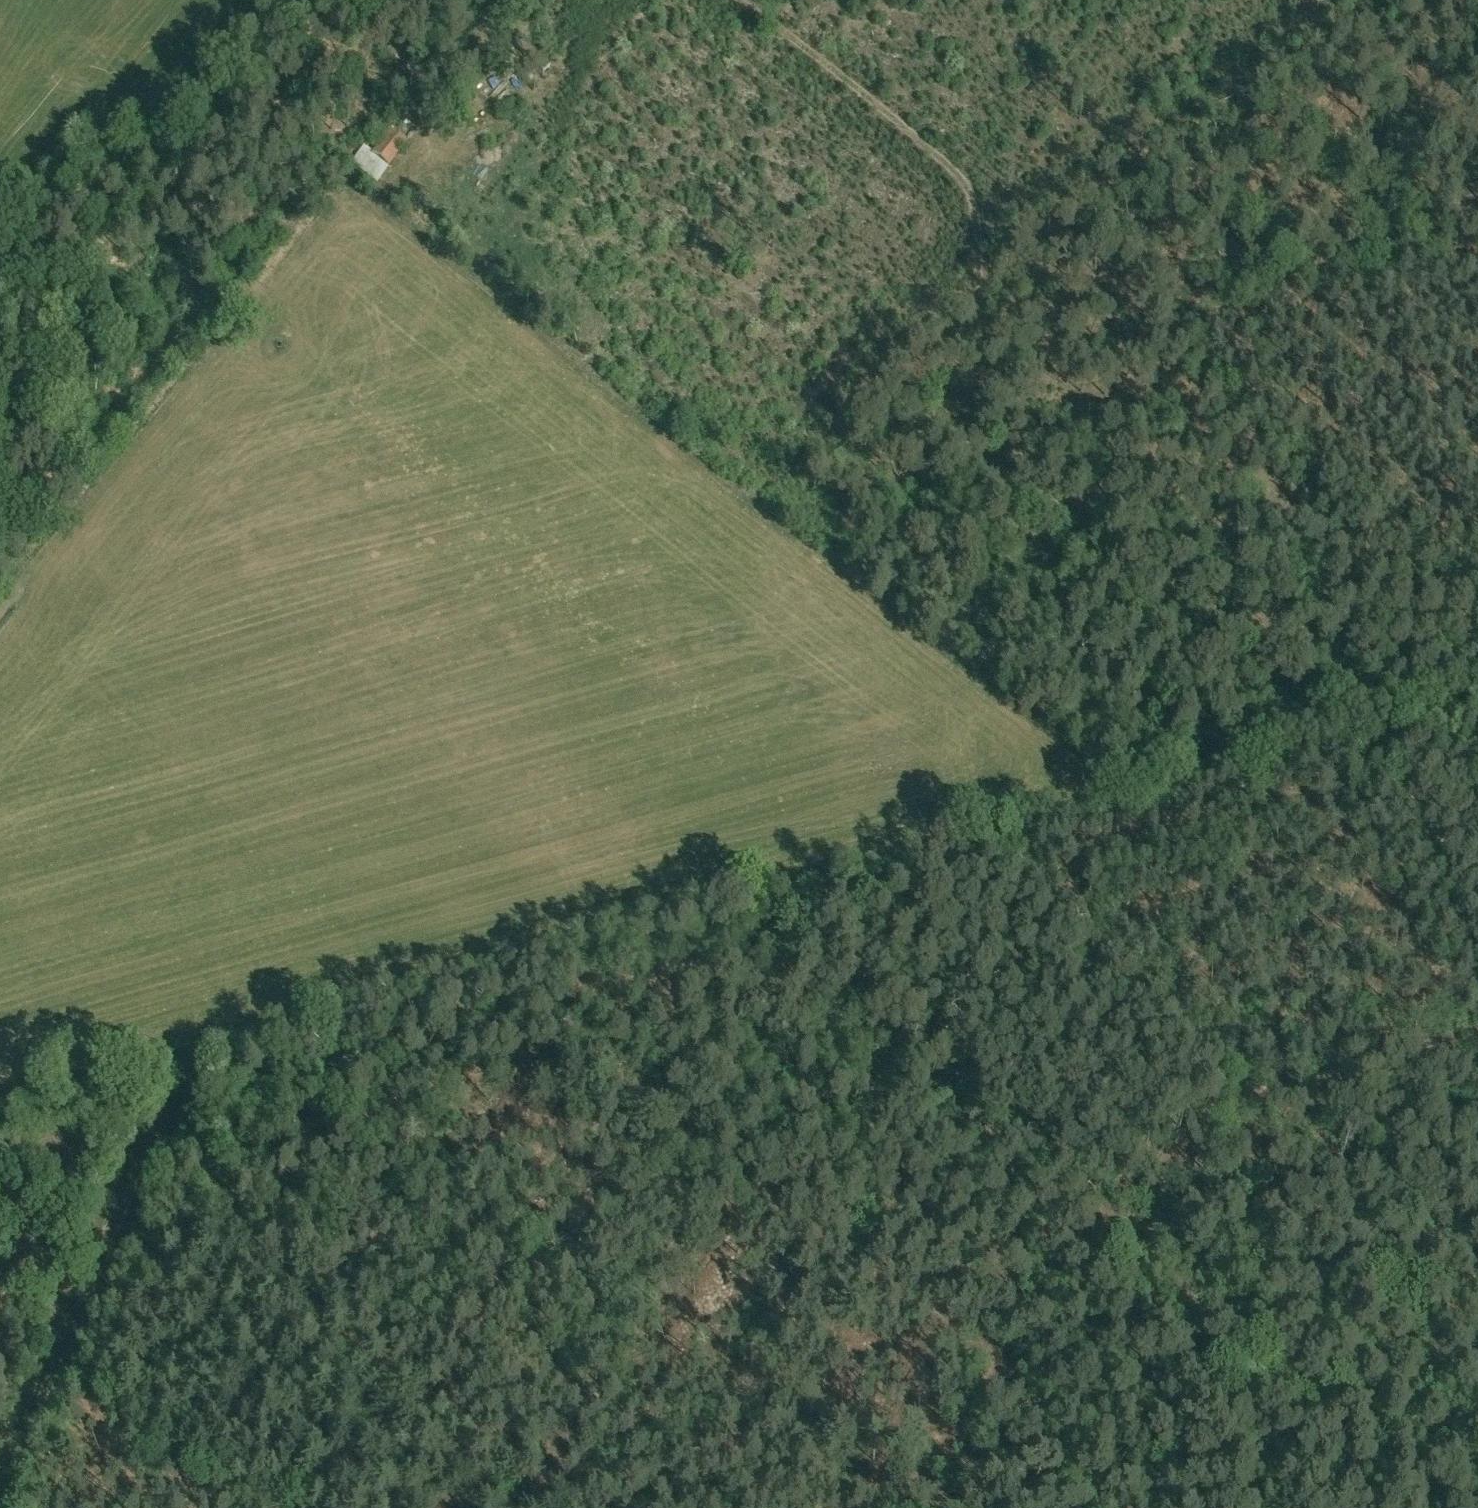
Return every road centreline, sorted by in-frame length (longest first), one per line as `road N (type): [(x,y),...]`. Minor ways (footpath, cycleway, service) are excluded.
road 1 (track): [(1322,601),(1205,543),(1114,534),(1035,487),(1009,440),(980,309),(980,230),(966,183),(740,0)]
road 2 (track): [(381,195),(425,149),(434,96),(472,56),(503,0)]

